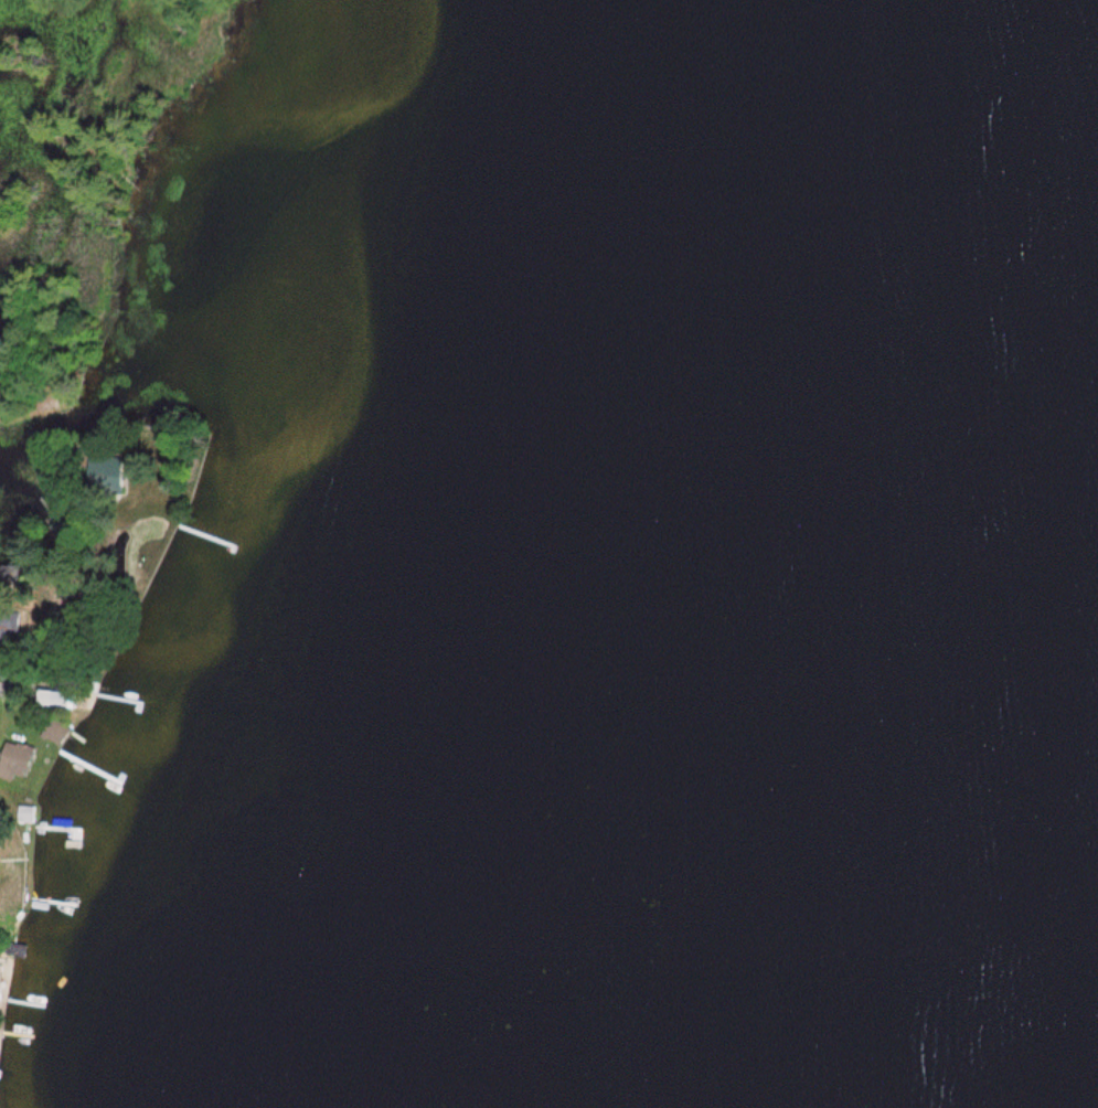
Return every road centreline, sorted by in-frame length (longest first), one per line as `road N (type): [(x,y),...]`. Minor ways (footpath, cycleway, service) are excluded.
road 1 (residential): [(0,690),(17,686),(68,543)]

